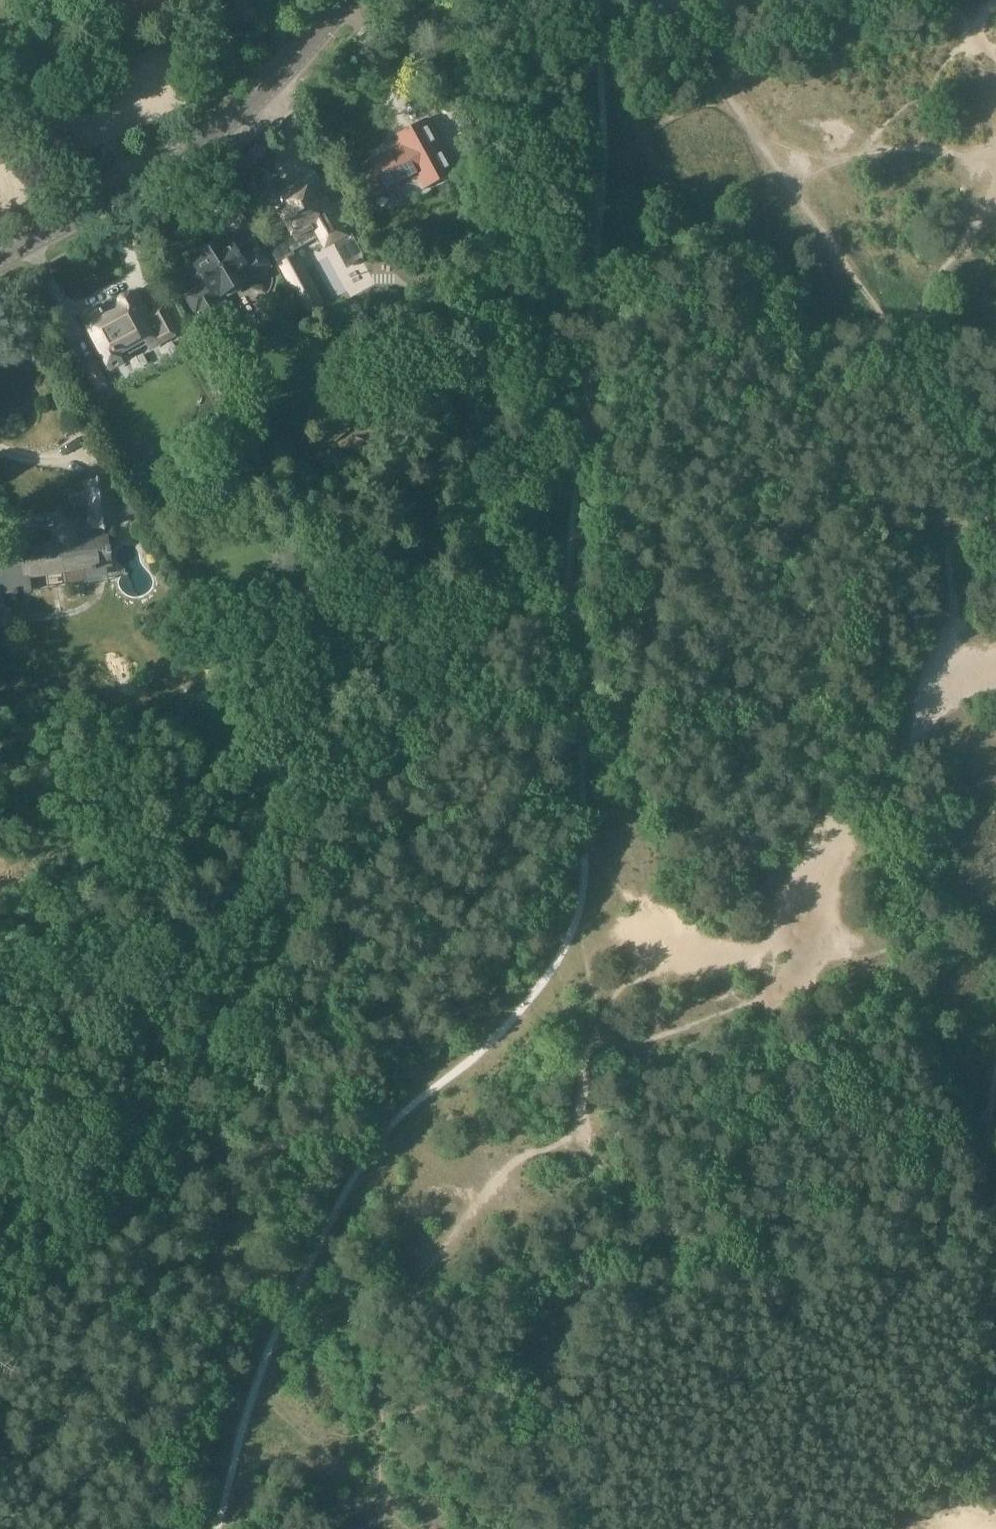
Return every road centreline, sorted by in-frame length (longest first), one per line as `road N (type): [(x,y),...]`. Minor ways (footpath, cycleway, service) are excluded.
road 1 (residential): [(0,257),(154,174),(244,112),(344,0)]

